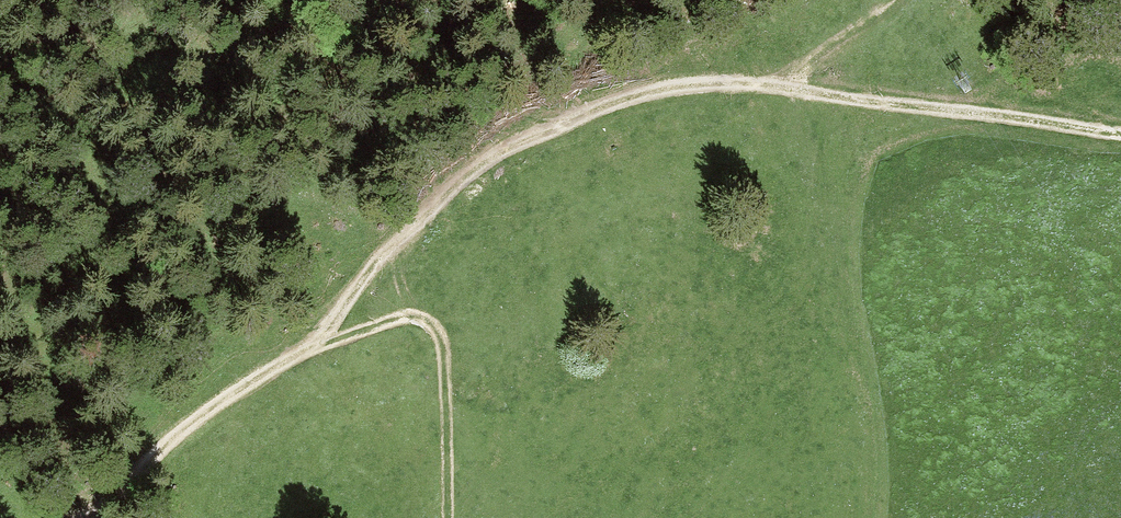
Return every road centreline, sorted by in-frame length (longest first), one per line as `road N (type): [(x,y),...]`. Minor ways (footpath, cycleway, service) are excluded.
road 1 (track): [(85,517),(153,454),(326,328),(418,223),(484,162),(619,107),(758,87)]
road 2 (track): [(758,87),(1120,135)]
road 3 (track): [(326,328),(460,321),(479,362),(486,517)]

